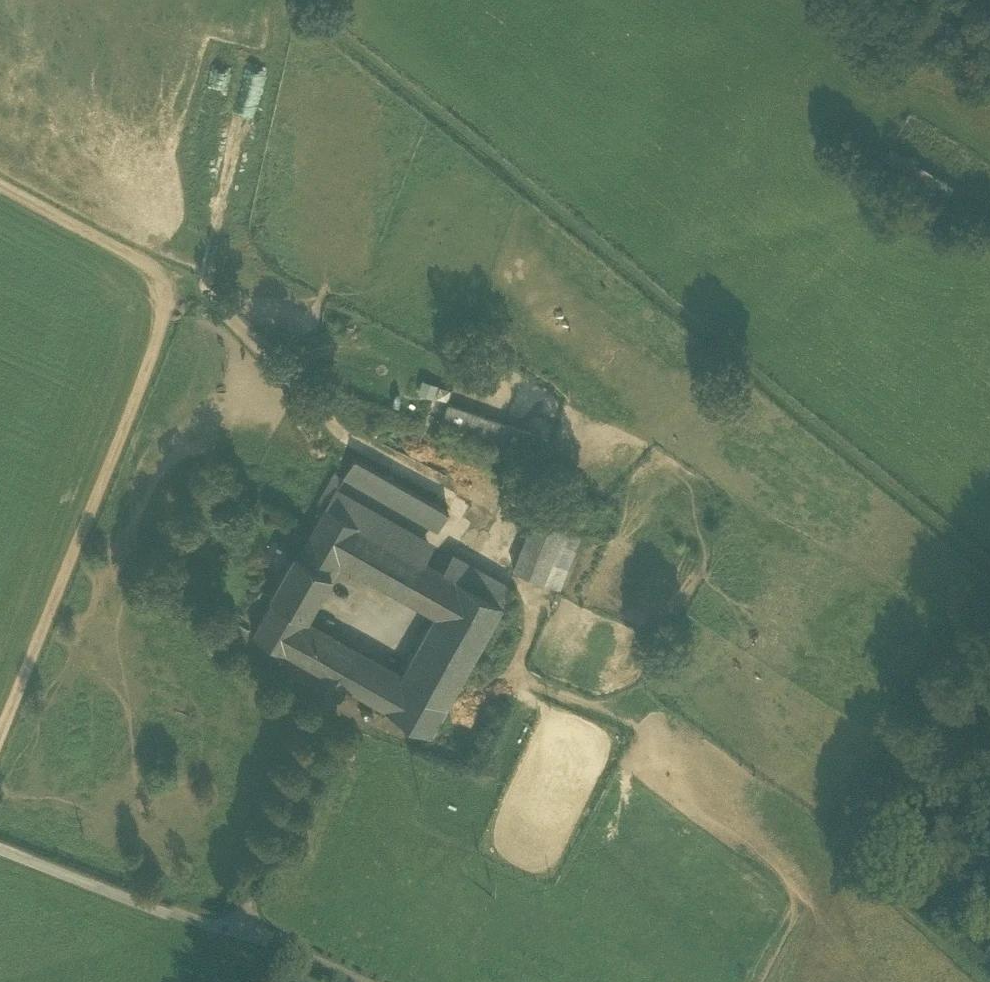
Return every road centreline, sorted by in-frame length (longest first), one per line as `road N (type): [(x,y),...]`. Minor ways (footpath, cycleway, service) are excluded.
road 1 (track): [(300,0),(989,556)]
road 2 (track): [(284,0),(276,81),(243,232),(258,266),(302,335),(471,387)]
road 3 (track): [(0,744),(181,286)]
road 4 (track): [(0,190),(217,310),(360,442)]
road 5 (residential): [(355,981),(0,847)]

